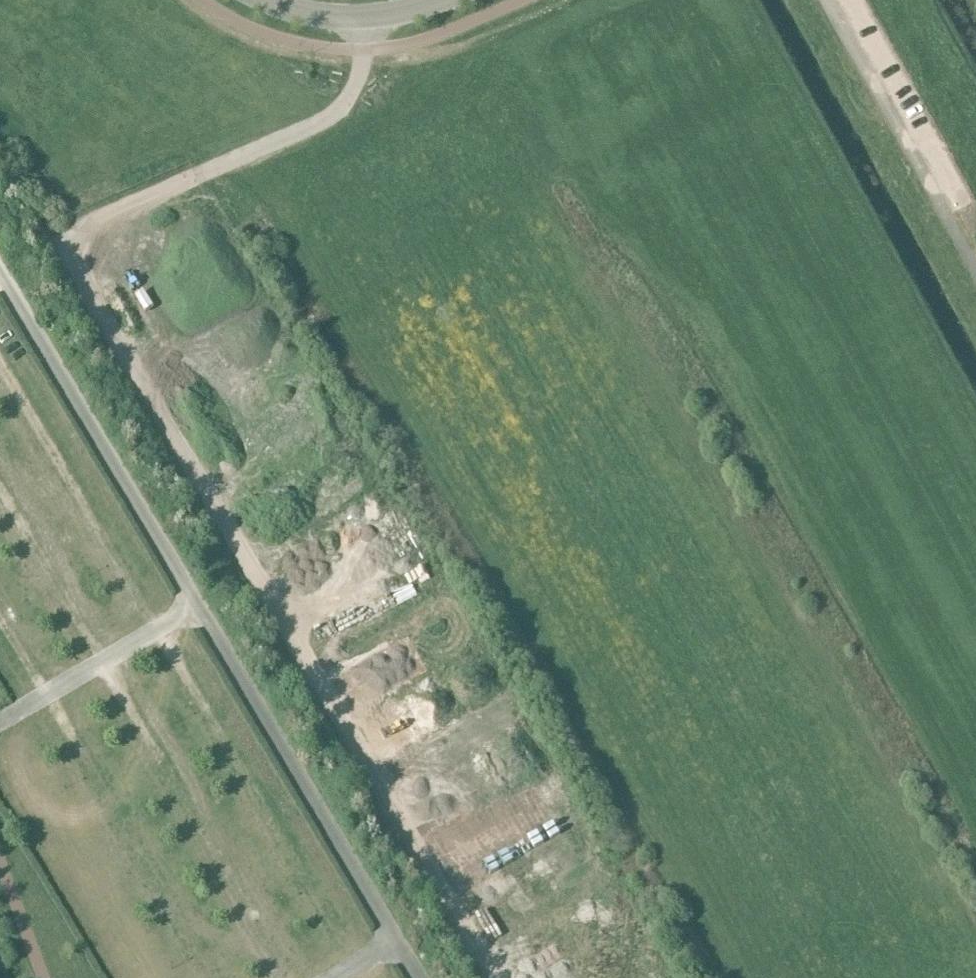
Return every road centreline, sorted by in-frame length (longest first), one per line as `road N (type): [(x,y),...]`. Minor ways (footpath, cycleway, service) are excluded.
road 1 (residential): [(362,17),(359,77),(333,114),(85,225),(67,249),(495,977)]
road 2 (residential): [(975,269),(828,0)]

